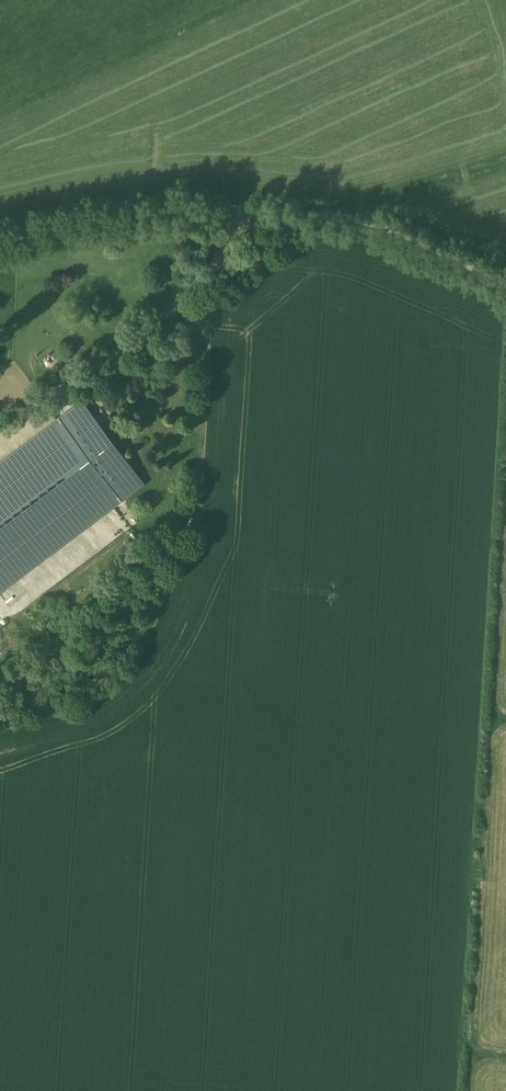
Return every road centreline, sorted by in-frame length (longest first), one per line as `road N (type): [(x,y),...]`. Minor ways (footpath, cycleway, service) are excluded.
road 1 (unclassified): [(0,243),(166,207),(289,210),(376,222),(505,283)]

